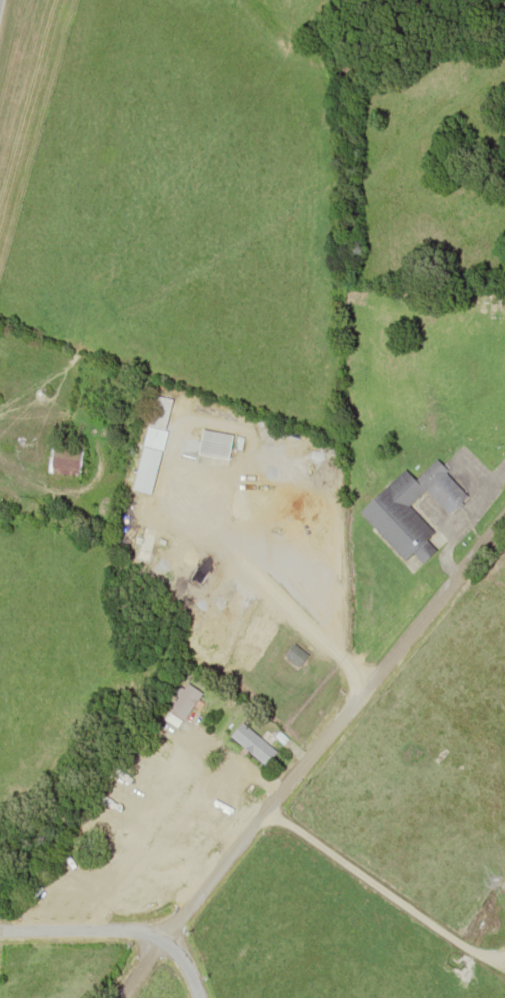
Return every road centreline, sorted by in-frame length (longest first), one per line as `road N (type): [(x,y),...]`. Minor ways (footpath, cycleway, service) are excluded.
road 1 (residential): [(119,997),(163,933),(504,508)]
road 2 (residential): [(197,997),(163,933),(0,928)]

